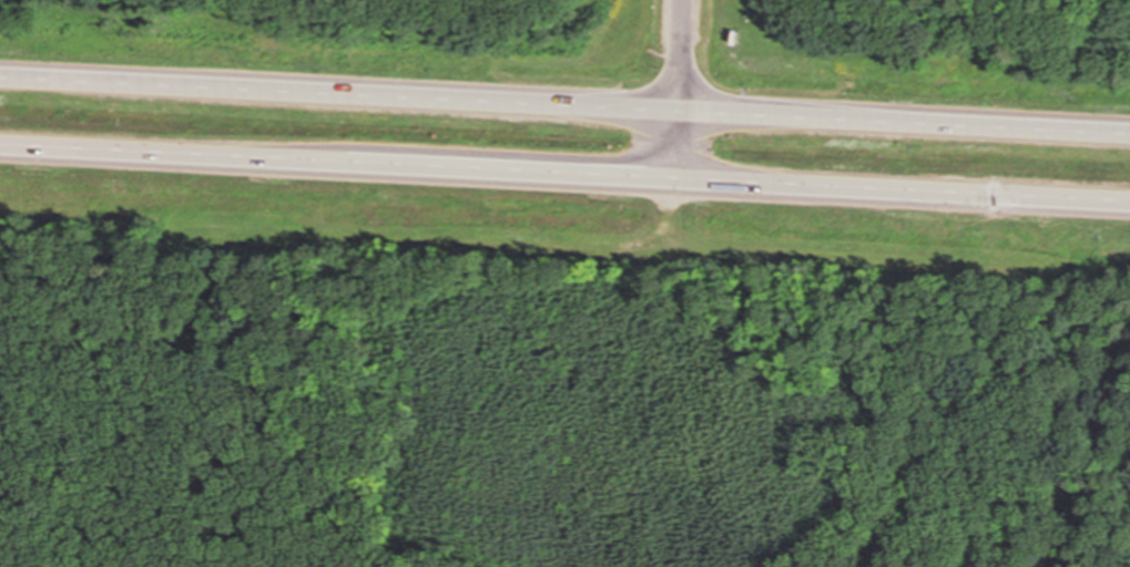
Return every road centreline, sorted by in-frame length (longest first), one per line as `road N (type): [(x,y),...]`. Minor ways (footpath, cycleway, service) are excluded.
road 1 (motorway): [(679,113),(0,77)]
road 2 (motorway): [(0,139),(673,173)]
road 3 (motorway): [(673,173),(1129,195)]
road 4 (motorway): [(1129,134),(679,113)]
road 5 (residential): [(673,173),(683,0)]

